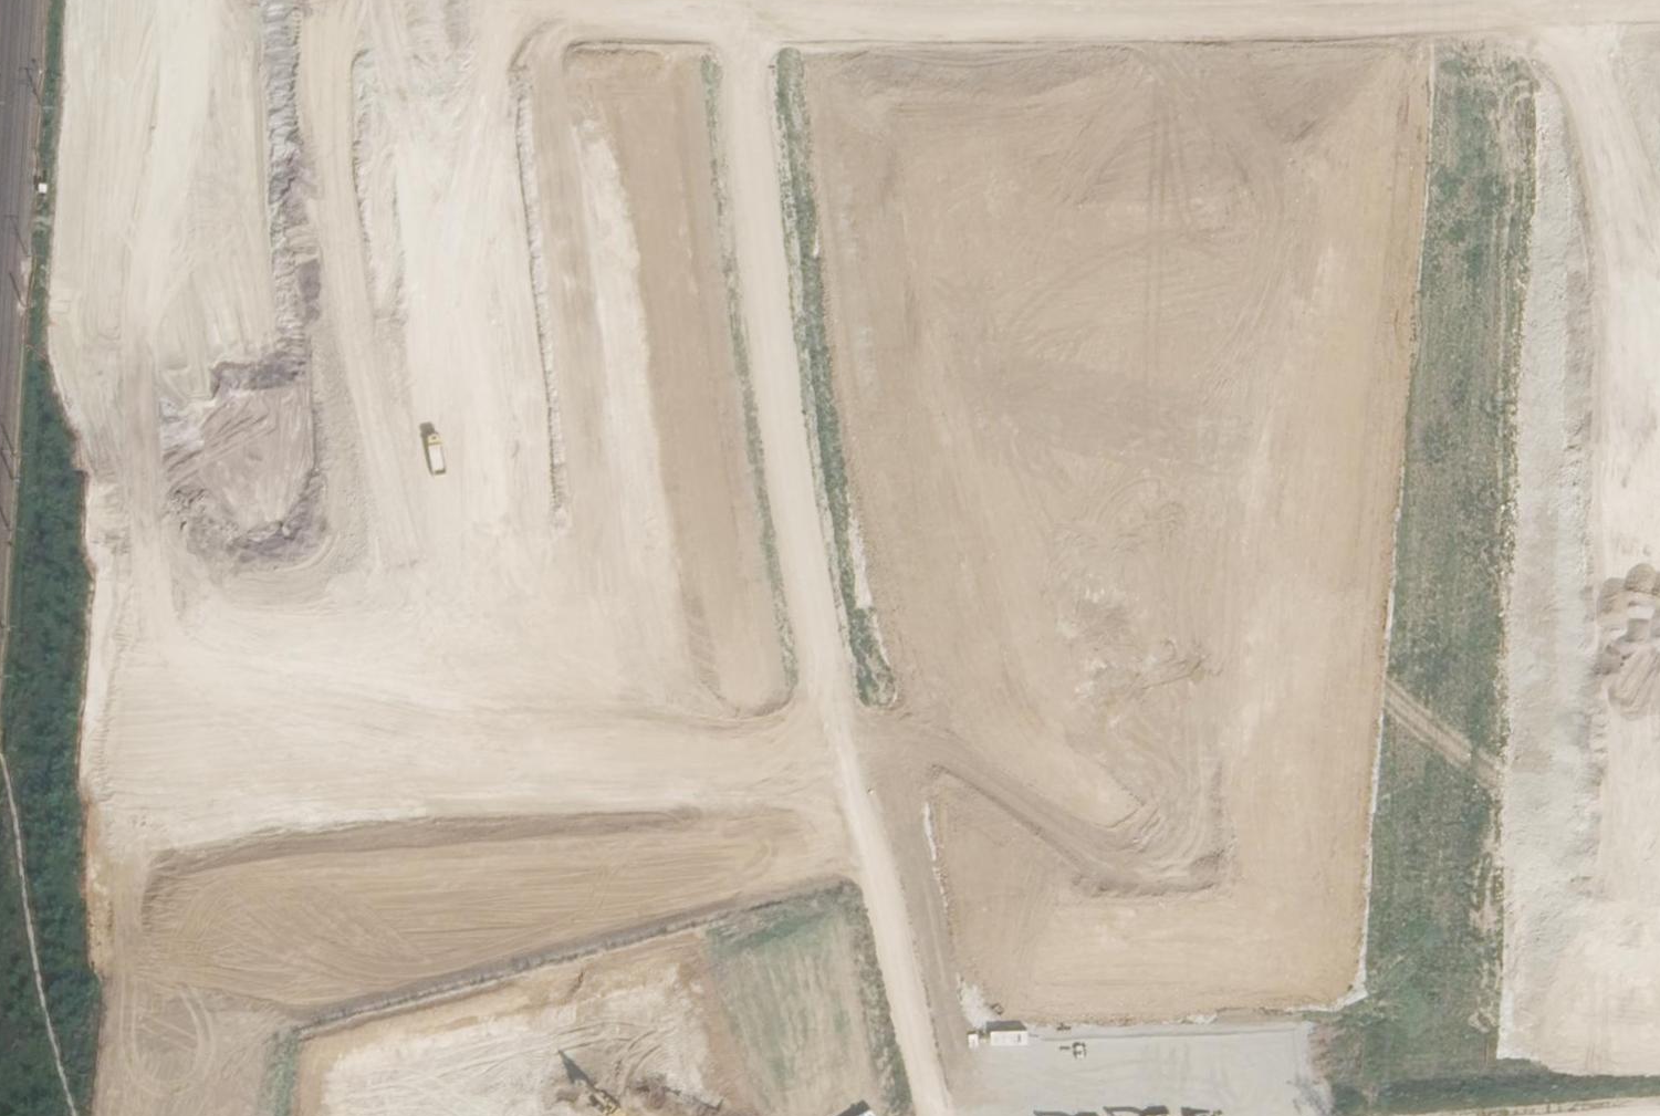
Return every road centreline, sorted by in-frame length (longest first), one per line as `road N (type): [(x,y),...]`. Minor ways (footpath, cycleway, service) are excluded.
road 1 (track): [(312,691),(241,1115)]

